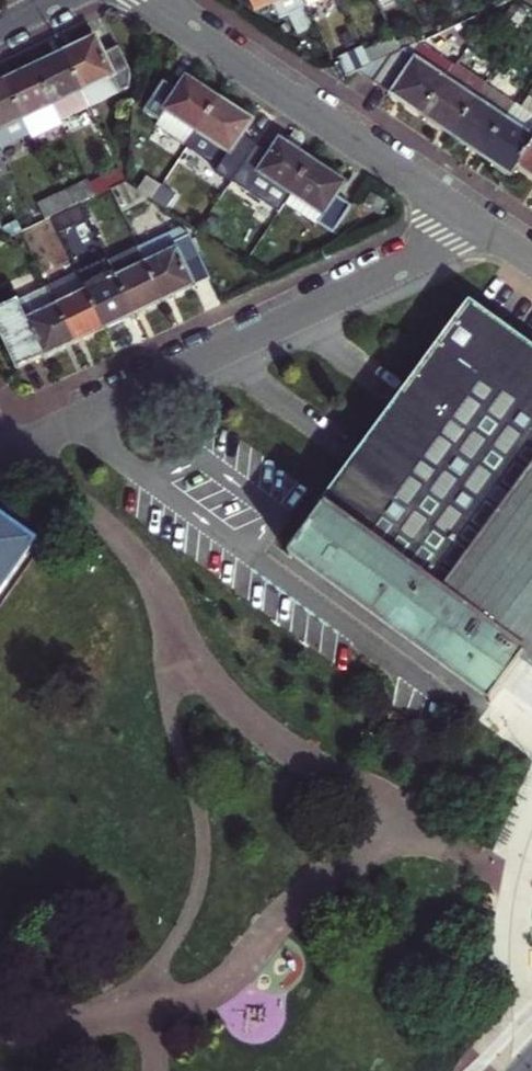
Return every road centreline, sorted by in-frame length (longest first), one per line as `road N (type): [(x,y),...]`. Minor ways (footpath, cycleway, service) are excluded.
road 1 (residential): [(466,214),(417,256),(16,447)]
road 2 (residential): [(466,214),(151,0)]
road 3 (residential): [(531,863),(518,942),(531,1011)]

